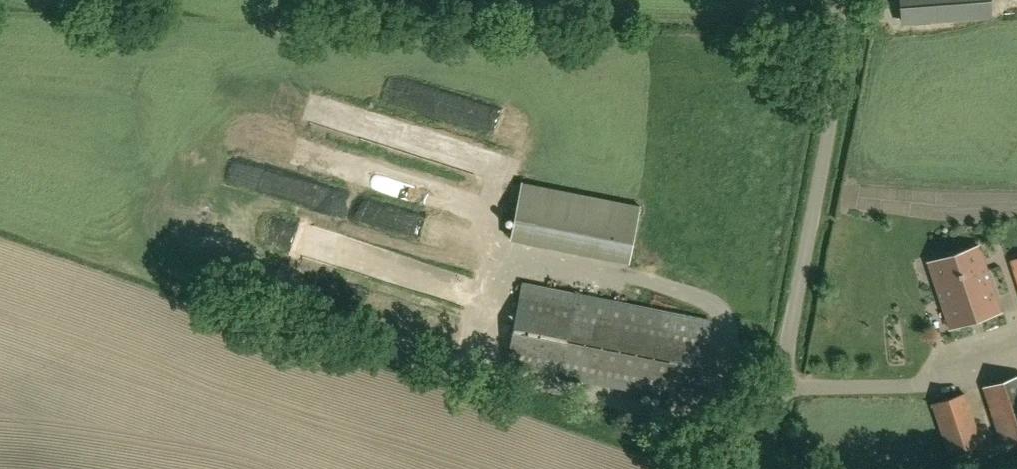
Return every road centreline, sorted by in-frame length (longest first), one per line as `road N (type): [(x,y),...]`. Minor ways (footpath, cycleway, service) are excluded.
road 1 (unclassified): [(763,468),(845,0)]

